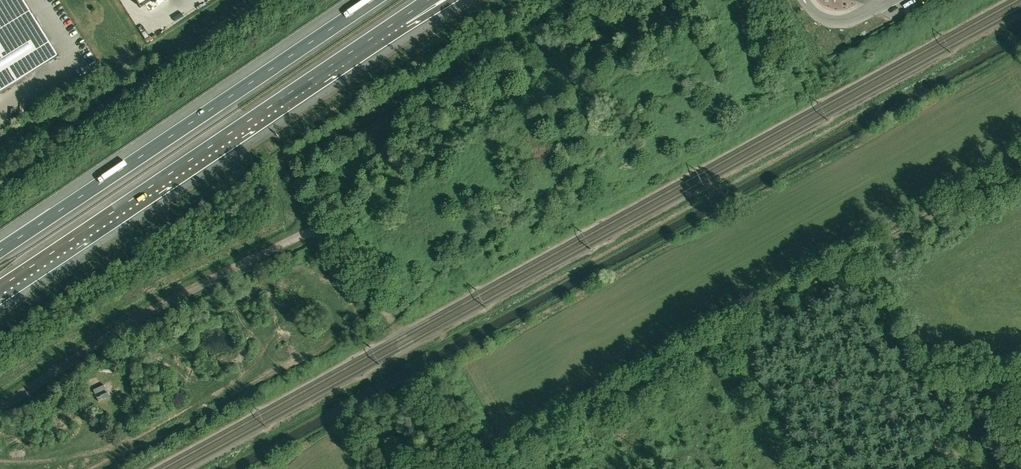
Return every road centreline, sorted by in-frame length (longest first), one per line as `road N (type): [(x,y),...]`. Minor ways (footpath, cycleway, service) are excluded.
road 1 (unclassified): [(0,406),(193,289),(324,223),(393,323)]
road 2 (motorway): [(0,287),(399,19)]
road 3 (motorway): [(373,0),(0,251)]
road 4 (track): [(487,467),(864,254)]
road 5 (track): [(864,254),(971,441)]
road 6 (track): [(864,254),(1020,164)]
road 7 (track): [(423,366),(489,468)]

